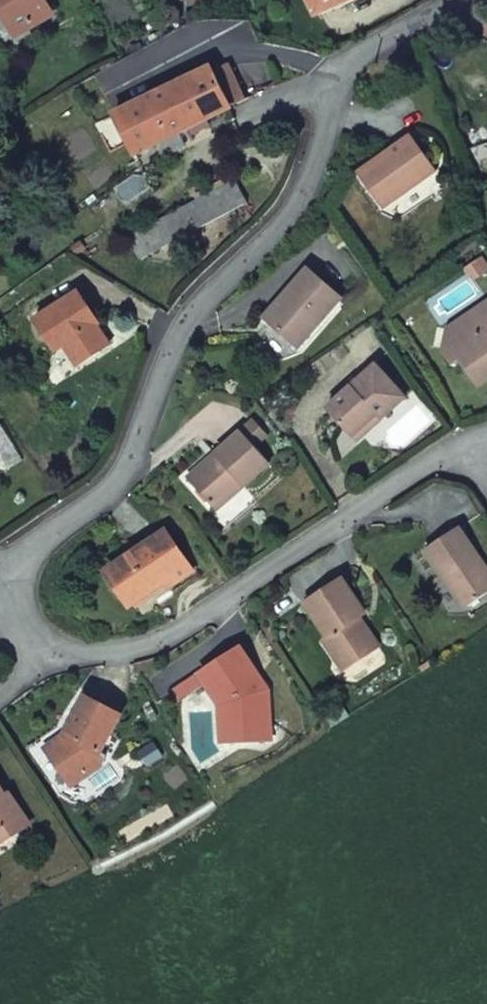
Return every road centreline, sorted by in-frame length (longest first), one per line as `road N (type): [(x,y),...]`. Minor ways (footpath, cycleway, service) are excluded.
road 1 (residential): [(469,0),(321,74),(312,175),(269,247),(202,298),(170,345),(153,408),(115,481),(3,575),(0,593)]
road 2 (residential): [(0,634),(31,661),(177,634),(444,458),(486,439)]

